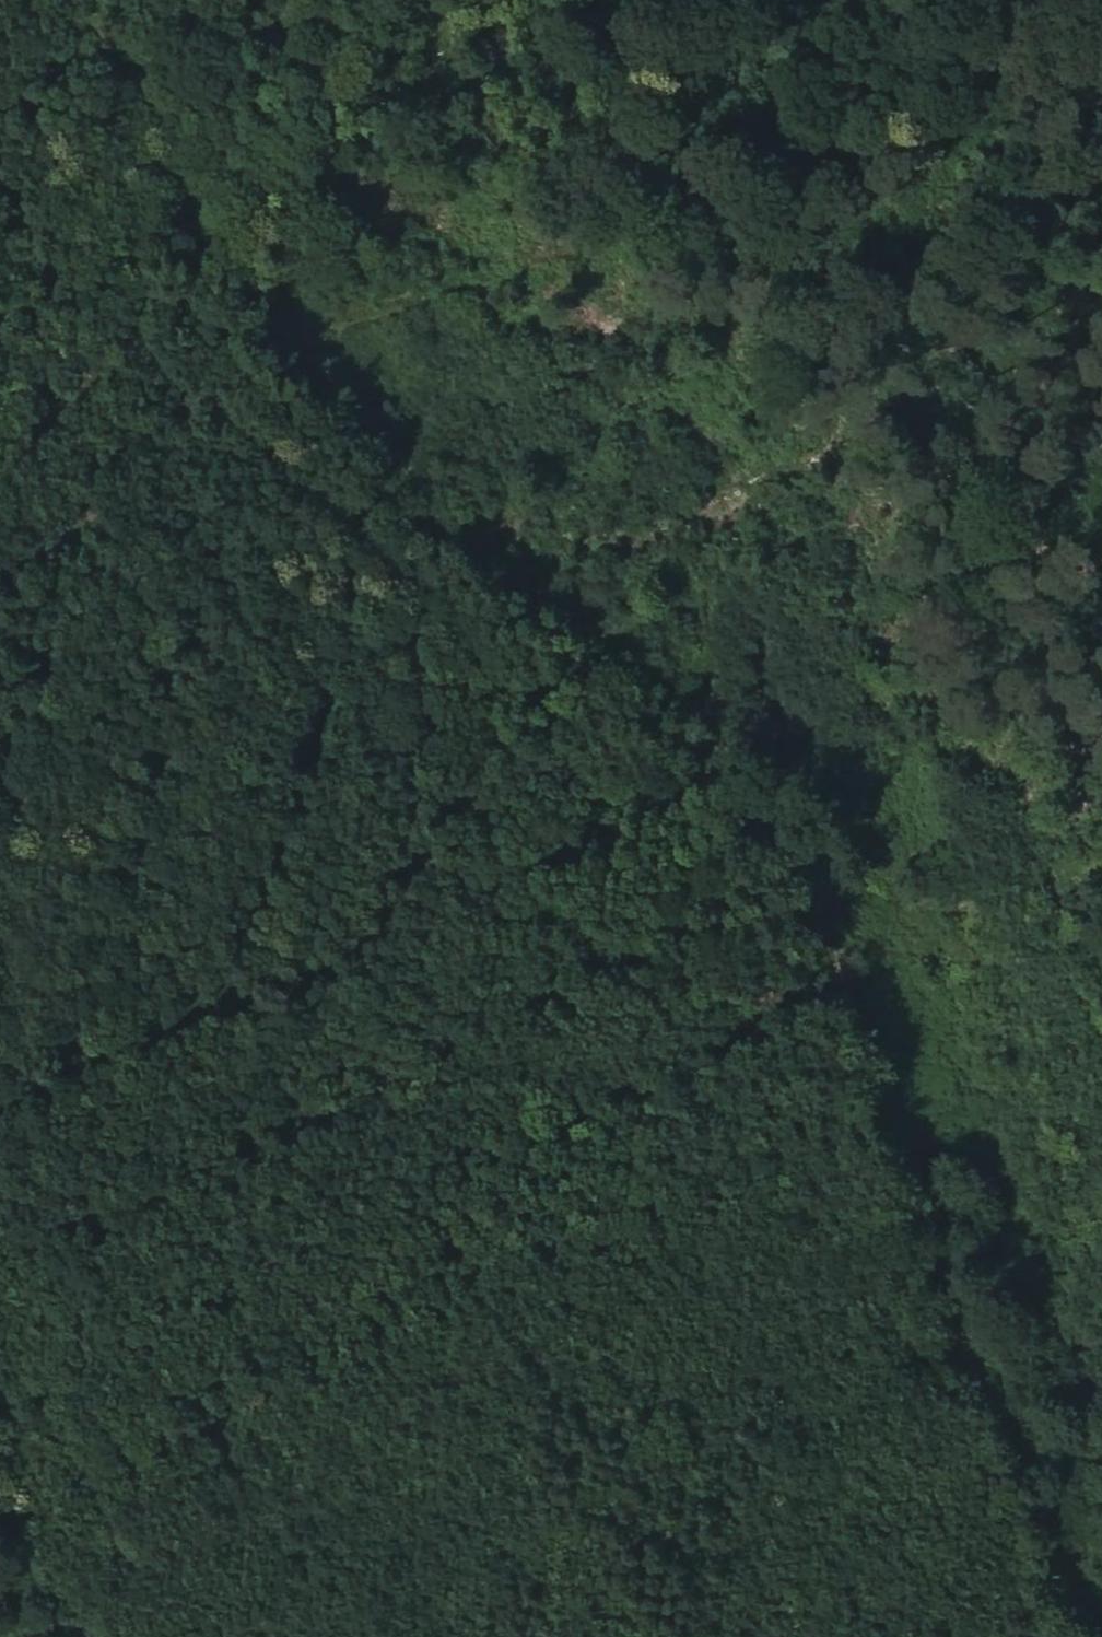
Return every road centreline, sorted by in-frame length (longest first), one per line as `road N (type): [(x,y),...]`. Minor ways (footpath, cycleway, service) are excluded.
road 1 (track): [(0,328),(89,286),(197,208)]

